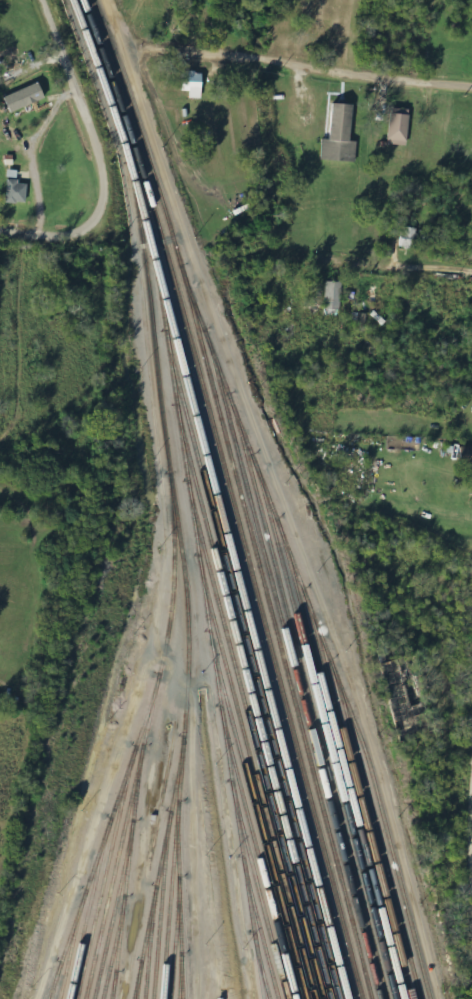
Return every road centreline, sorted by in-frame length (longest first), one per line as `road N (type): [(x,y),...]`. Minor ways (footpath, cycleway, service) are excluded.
road 1 (residential): [(111,0),(131,47),(471,89)]
road 2 (residential): [(0,228),(68,233),(92,222),(107,200),(103,163),(47,0)]
road 3 (residential): [(471,280),(329,265)]

